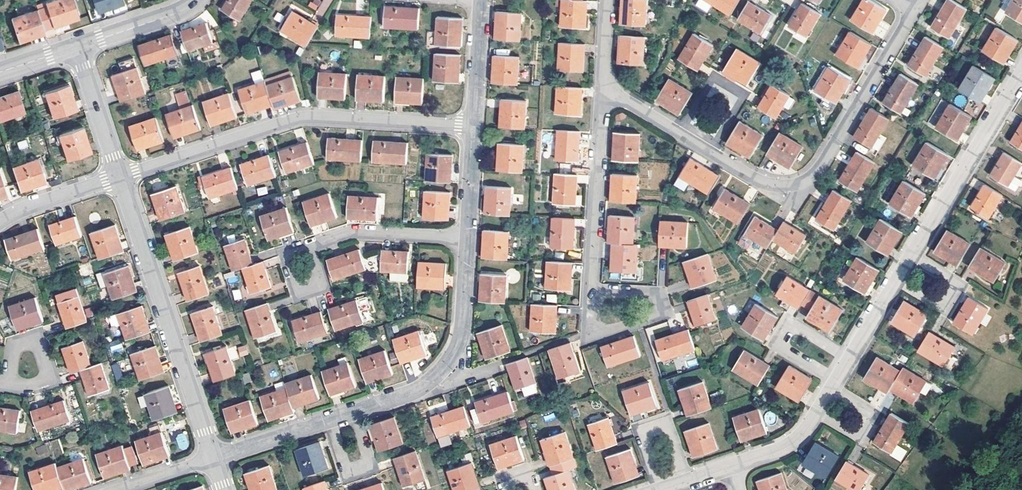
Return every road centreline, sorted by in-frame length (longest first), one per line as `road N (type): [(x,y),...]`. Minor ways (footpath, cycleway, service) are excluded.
road 1 (residential): [(732,466),(805,432),(1021,75)]
road 2 (residential): [(118,175),(297,117),(475,125)]
road 3 (residential): [(915,7),(806,180),(762,183),(708,150)]
road 4 (residential): [(214,458),(118,175)]
road 5 (residential): [(352,411),(420,386),(448,361),(463,324),(468,238)]
road 6 (residential): [(606,87),(591,296)]
road 7 (residential): [(468,238),(356,232),(306,246)]
road 8 (residential): [(708,150),(737,104),(723,84),(710,87),(681,134)]
road 9 (residential): [(118,175),(76,47)]
road 10 (residential): [(76,47),(196,0)]
road 11 (residential): [(0,222),(118,175)]
road 12 (residential): [(329,419),(344,465),(354,469),(367,457),(352,411)]
road 13 (residential): [(475,125),(482,0)]
road 14 (residential): [(591,296),(593,326),(607,331),(656,315),(647,290)]
road 15 (residential): [(214,458),(329,419)]

